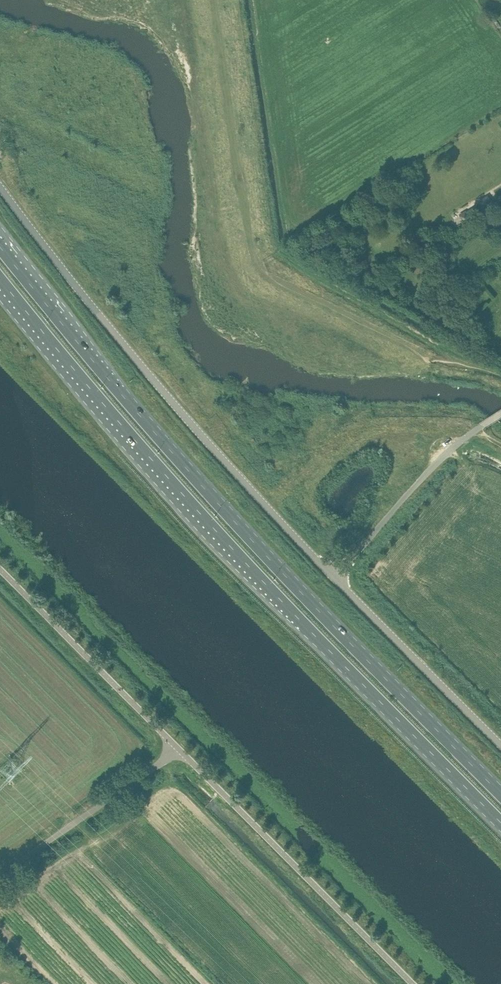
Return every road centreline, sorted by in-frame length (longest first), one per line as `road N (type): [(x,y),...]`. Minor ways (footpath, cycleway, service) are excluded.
road 1 (trunk): [(500,792),(285,574),(0,247)]
road 2 (trunk): [(0,280),(266,584),(500,822)]
road 3 (unclassified): [(335,574),(114,330),(0,188)]
road 4 (unclassified): [(179,747),(415,983)]
road 5 (unclassified): [(0,568),(179,747)]
road 6 (unclassified): [(500,743),(335,574)]
road 7 (unclassified): [(335,574),(460,441),(500,415)]
road 8 (unclassified): [(0,874),(179,747)]

